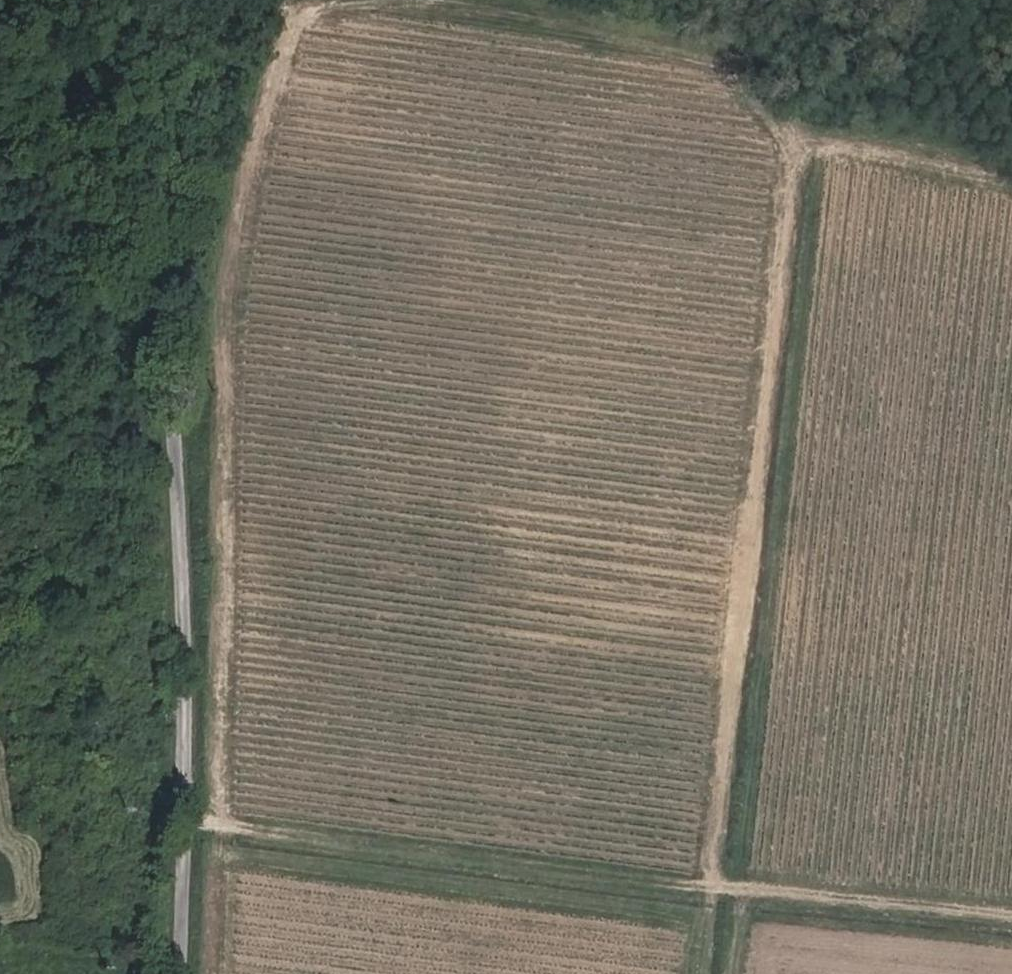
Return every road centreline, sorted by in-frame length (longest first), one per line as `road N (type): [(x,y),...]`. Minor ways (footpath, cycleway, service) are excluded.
road 1 (unclassified): [(182,973),(191,373),(16,0)]
road 2 (track): [(699,973),(797,121)]
road 3 (track): [(305,0),(237,224),(221,323),(219,823)]
road 4 (track): [(184,818),(709,887),(1011,914)]
road 5 (track): [(1011,168),(813,128),(777,112),(693,45),(497,0)]

